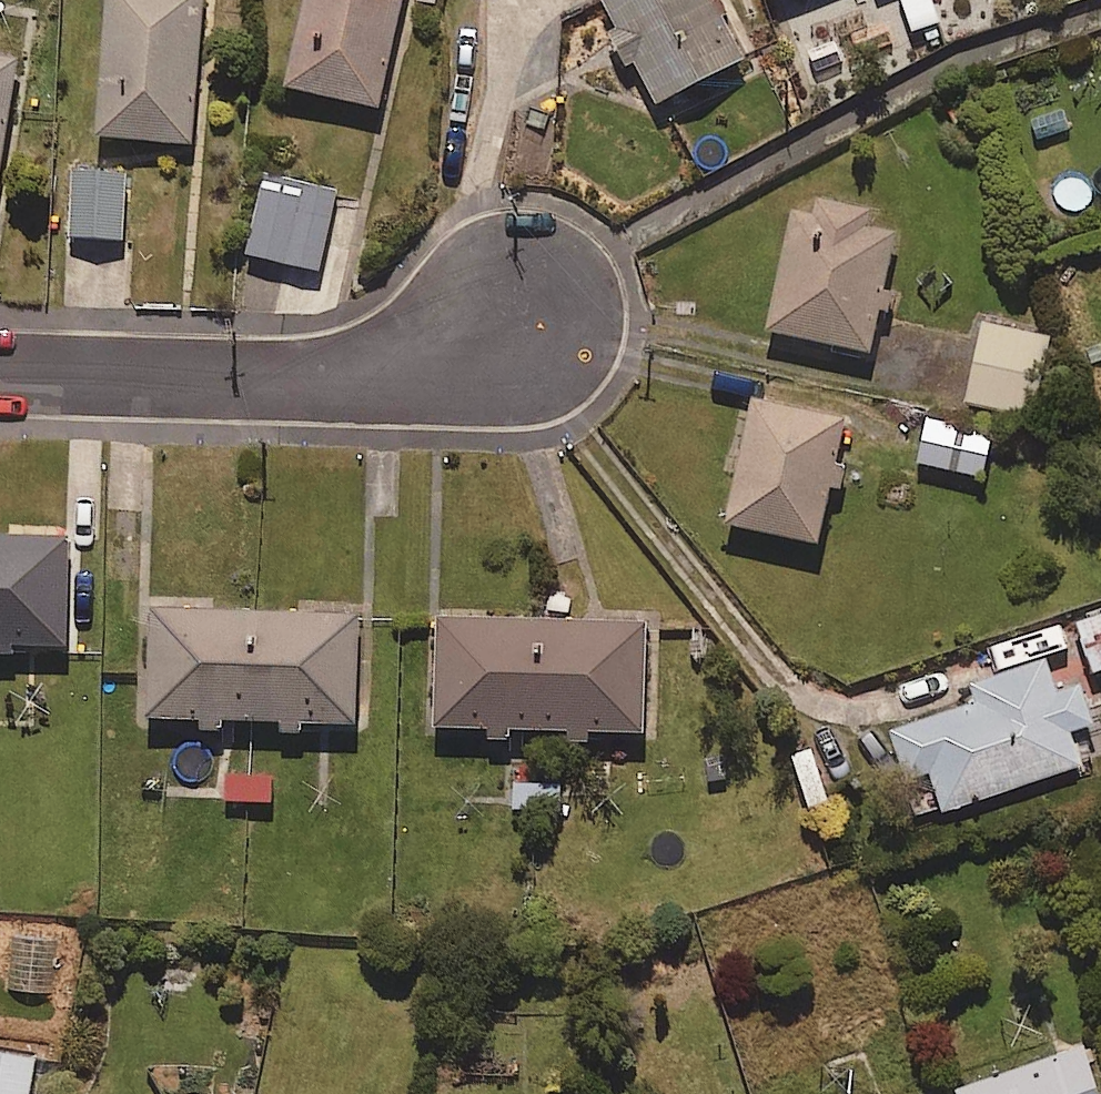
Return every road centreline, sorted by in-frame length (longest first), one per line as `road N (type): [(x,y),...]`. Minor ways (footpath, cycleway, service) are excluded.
road 1 (residential): [(524,308),(444,349),(355,377),(0,367)]

